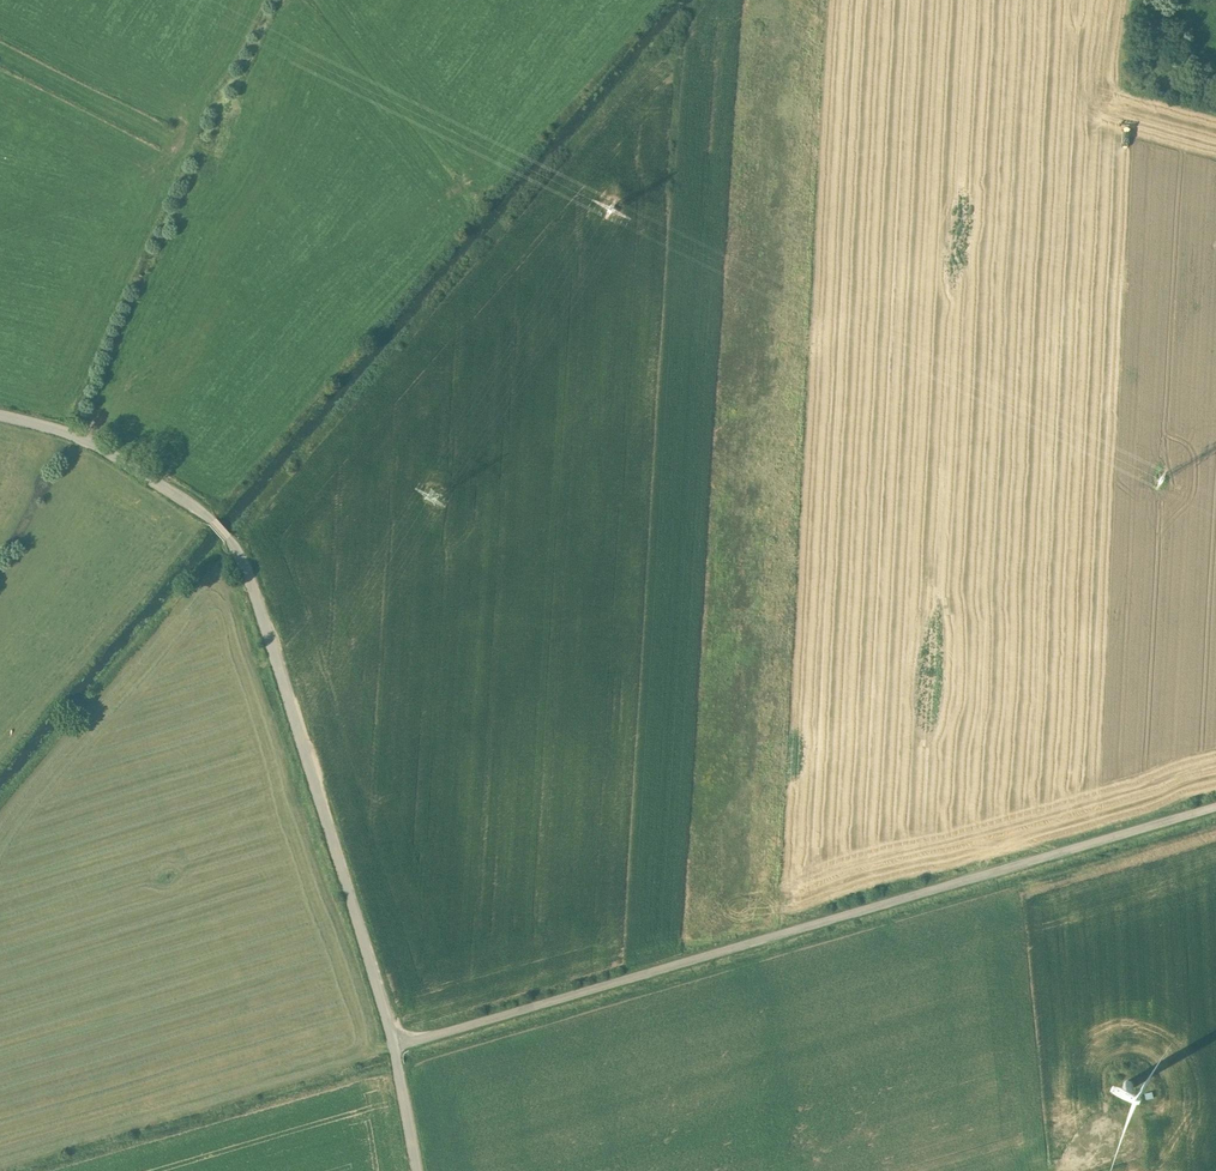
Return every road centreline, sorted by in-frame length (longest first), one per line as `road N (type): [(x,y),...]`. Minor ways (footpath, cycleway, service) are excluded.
road 1 (unclassified): [(398,1042),(1215,803)]
road 2 (unclassified): [(0,417),(71,434),(195,508),(239,548),(398,1042)]
road 3 (track): [(1140,1093),(1139,1148),(1061,1170)]
road 4 (unclassified): [(398,1042),(420,1170)]

